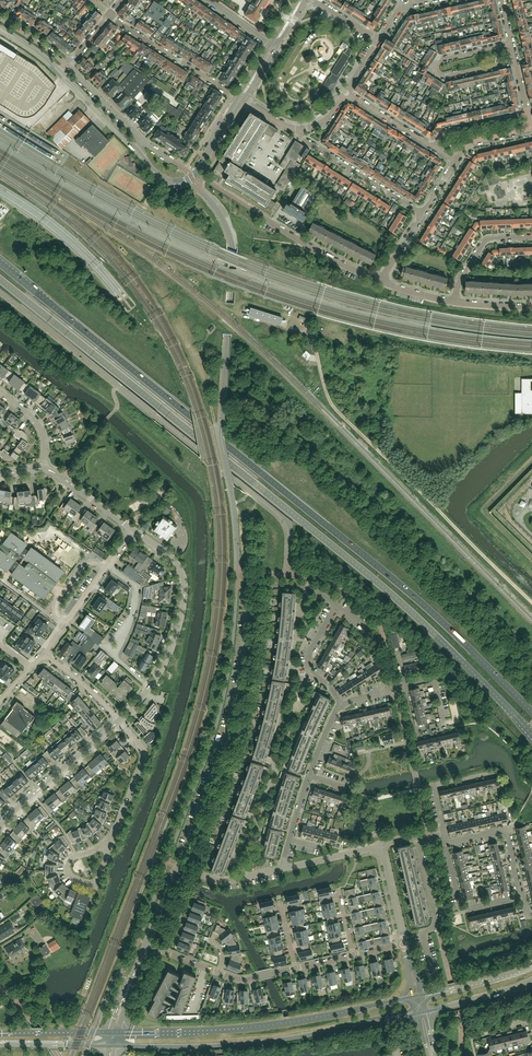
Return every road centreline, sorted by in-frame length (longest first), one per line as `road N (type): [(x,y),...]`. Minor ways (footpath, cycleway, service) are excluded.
road 1 (primary): [(0,280),(382,589),(531,735)]
road 2 (primary): [(531,712),(379,568),(0,264)]
road 3 (tertiary): [(115,1044),(258,1042),(421,1013)]
road 4 (tertiary): [(417,996),(264,1025),(116,1032)]
road 5 (residential): [(178,865),(229,720),(249,590)]
road 6 (residential): [(340,706),(308,668),(335,604),(297,587),(249,590)]
road 7 (tertiary): [(149,688),(173,643),(185,586),(173,559),(133,528)]
road 8 (residential): [(515,61),(446,76),(437,70),(442,59),(511,43)]
road 9 (tertiary): [(0,826),(120,721)]
road 10 (residential): [(107,565),(136,587),(132,616),(112,650),(149,688)]
road 11 (residential): [(240,99),(111,15)]
road 12 (residential): [(423,214),(303,140),(301,129)]
road 13 (residential): [(431,971),(423,933),(434,915),(417,837)]
road 14 (residential): [(113,841),(144,758),(120,721)]
road 15 (residential): [(381,280),(267,220)]
road 16 (residential): [(447,843),(461,909),(519,891)]
road 17 (residential): [(405,686),(415,727),(438,725),(435,684),(428,680)]

